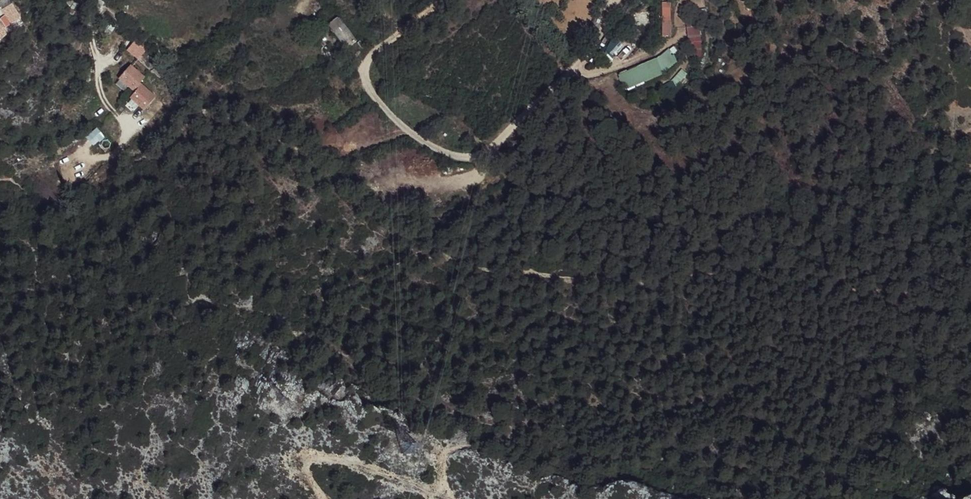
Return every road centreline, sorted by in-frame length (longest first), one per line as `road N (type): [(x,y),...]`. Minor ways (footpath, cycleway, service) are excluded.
road 1 (track): [(443,0),(379,49),(365,71),(372,94),(409,131),(434,149),(475,158),(576,69),(618,0)]
road 2 (track): [(322,498),(313,467),(335,459),(443,495),(442,455),(476,427)]

